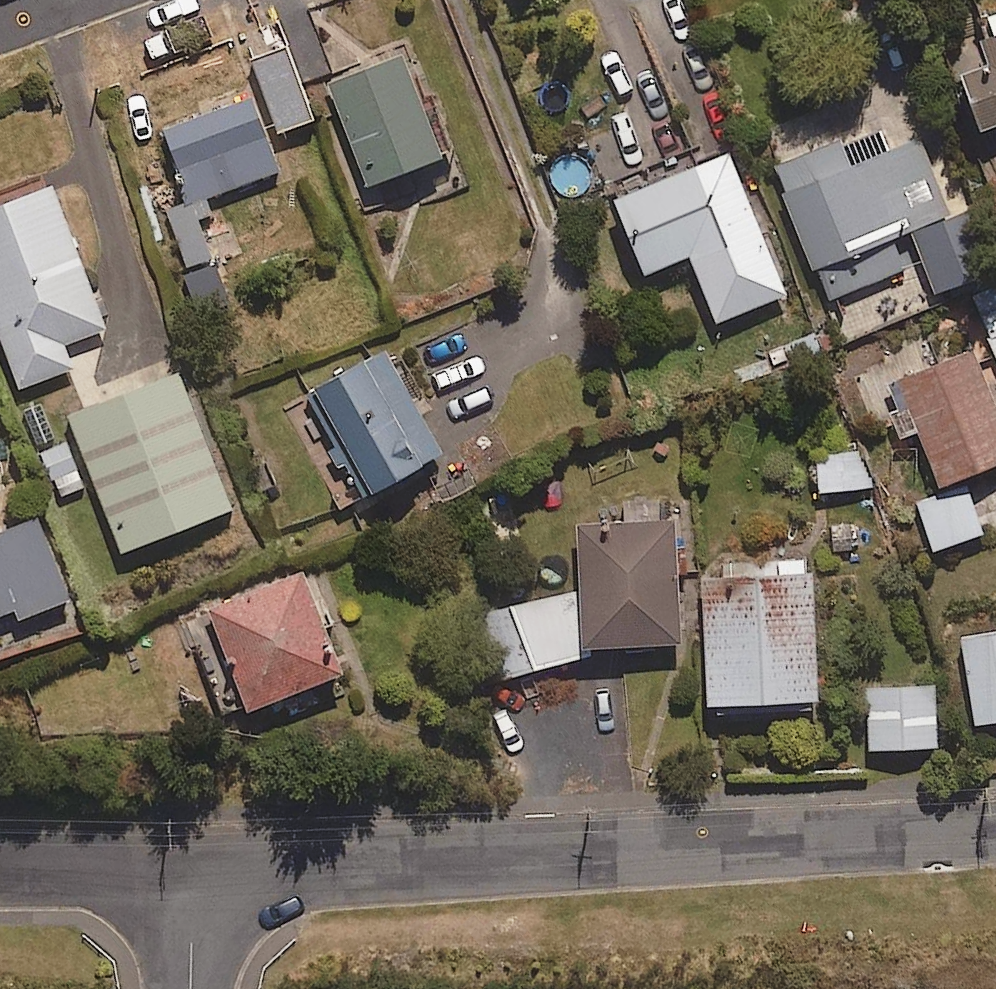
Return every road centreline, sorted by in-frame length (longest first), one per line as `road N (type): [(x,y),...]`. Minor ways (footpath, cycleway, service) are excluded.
road 1 (residential): [(191,873),(995,826)]
road 2 (residential): [(191,873),(0,870)]

